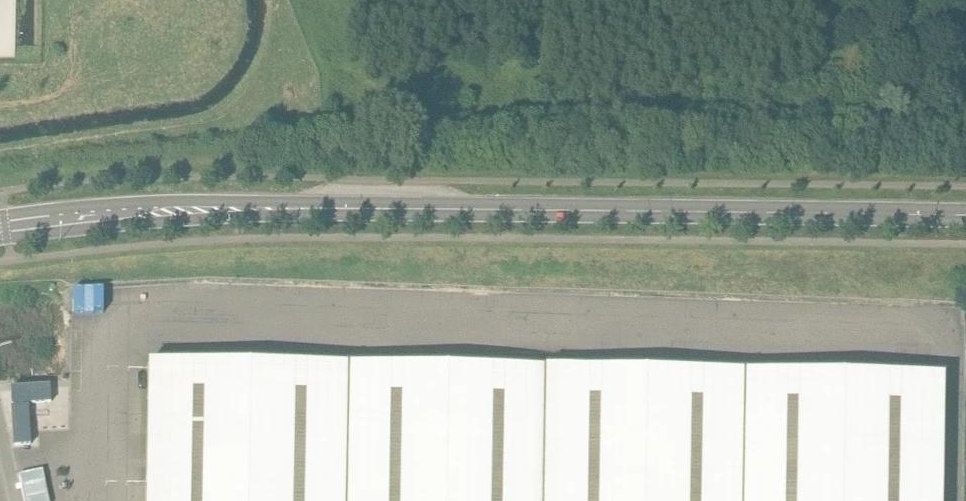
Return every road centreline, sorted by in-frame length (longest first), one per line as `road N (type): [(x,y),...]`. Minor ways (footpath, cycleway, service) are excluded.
road 1 (secondary): [(0,226),(271,208),(965,214)]

